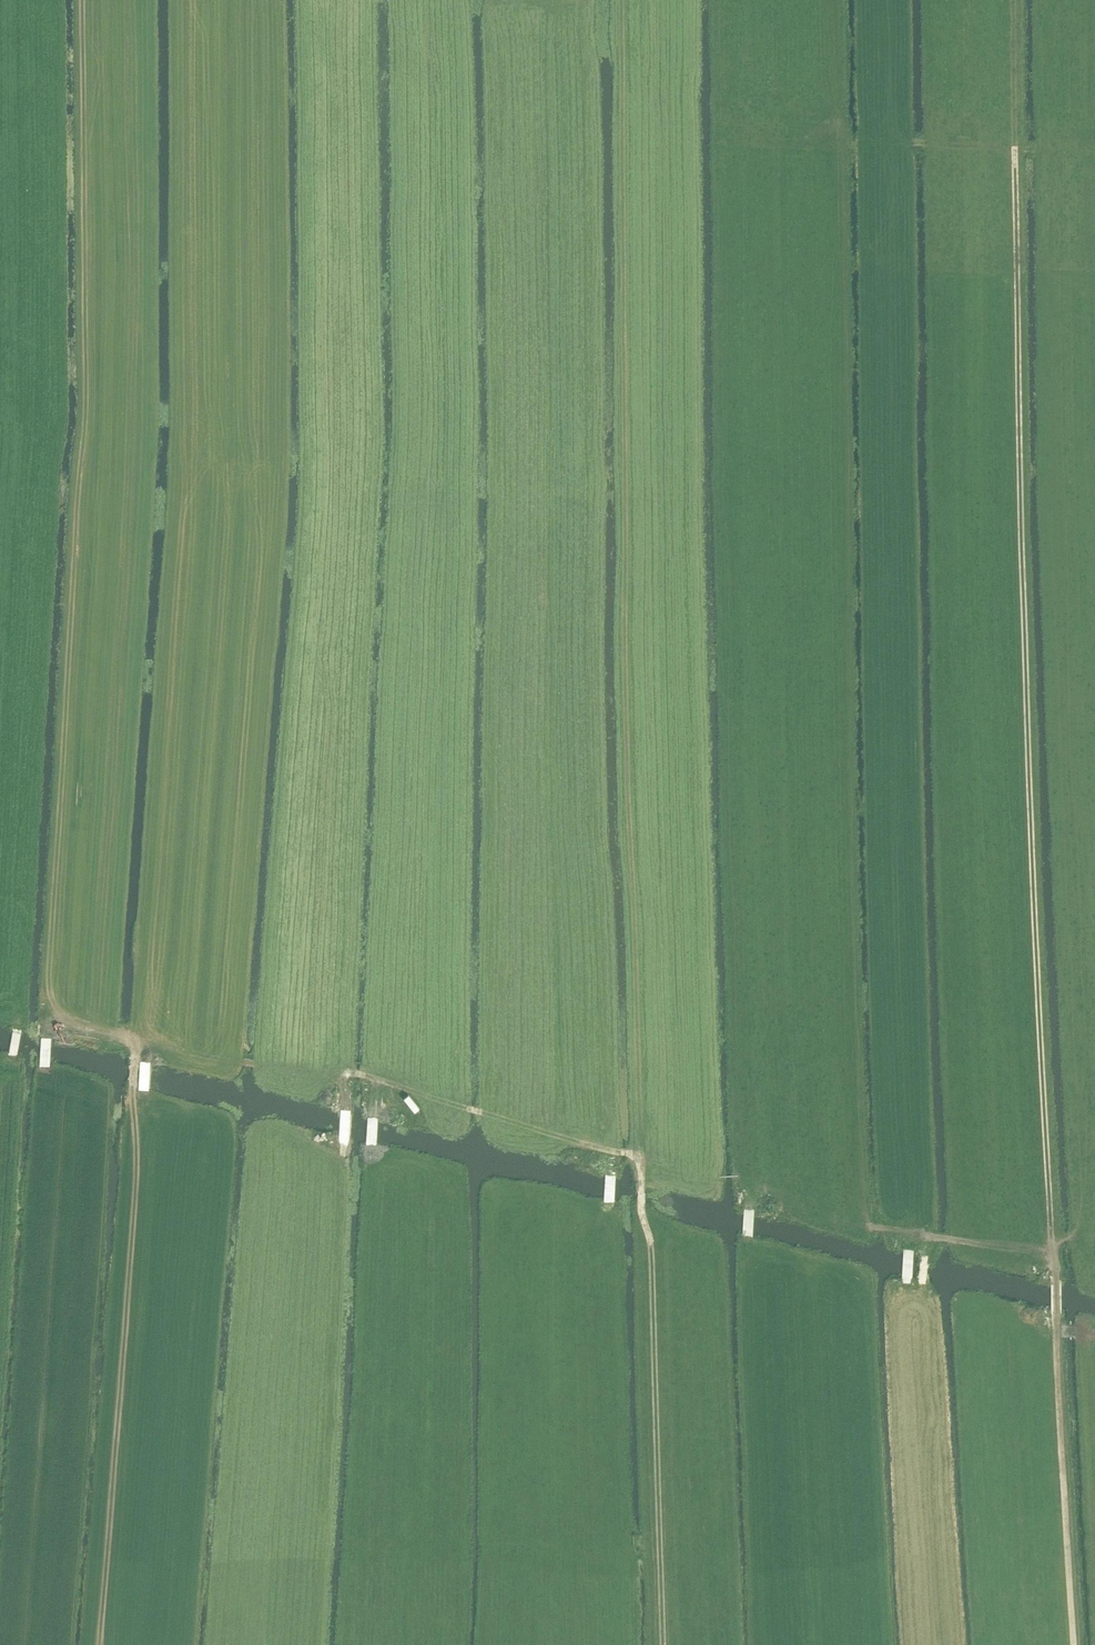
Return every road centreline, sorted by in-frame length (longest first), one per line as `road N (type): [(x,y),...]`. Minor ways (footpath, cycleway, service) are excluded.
road 1 (track): [(665,1644),(652,1245),(636,1159),(627,0)]
road 2 (track): [(1075,1644),(1031,796),(1015,150)]
road 3 (track): [(54,1008),(72,1026),(136,1042),(378,1078),(636,1159)]
road 4 (track): [(136,1042),(146,1060),(100,1644)]
road 5 (track): [(748,1206),(931,1238),(1089,1239)]
road 6 (track): [(845,146),(966,142),(1038,150)]

